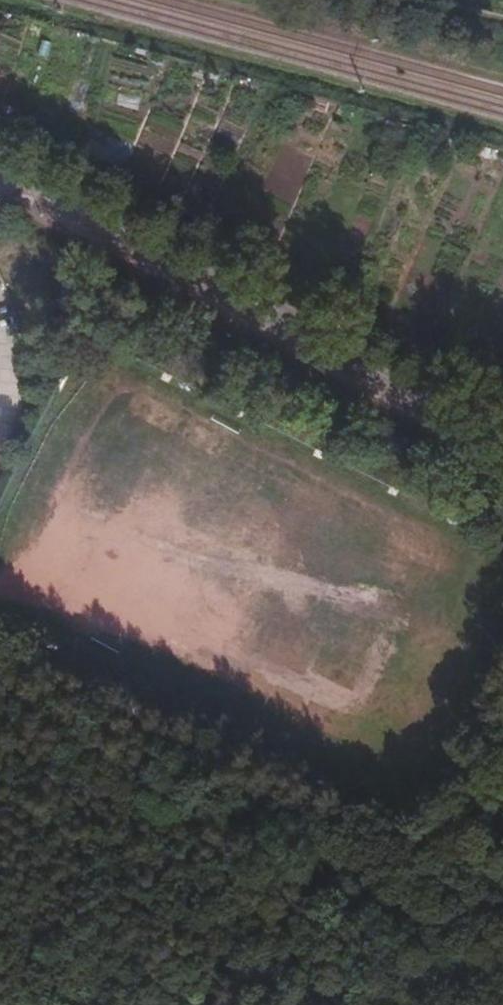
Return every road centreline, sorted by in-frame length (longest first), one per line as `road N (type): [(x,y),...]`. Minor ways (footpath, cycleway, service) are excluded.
road 1 (tertiary): [(502,447),(0,166)]

